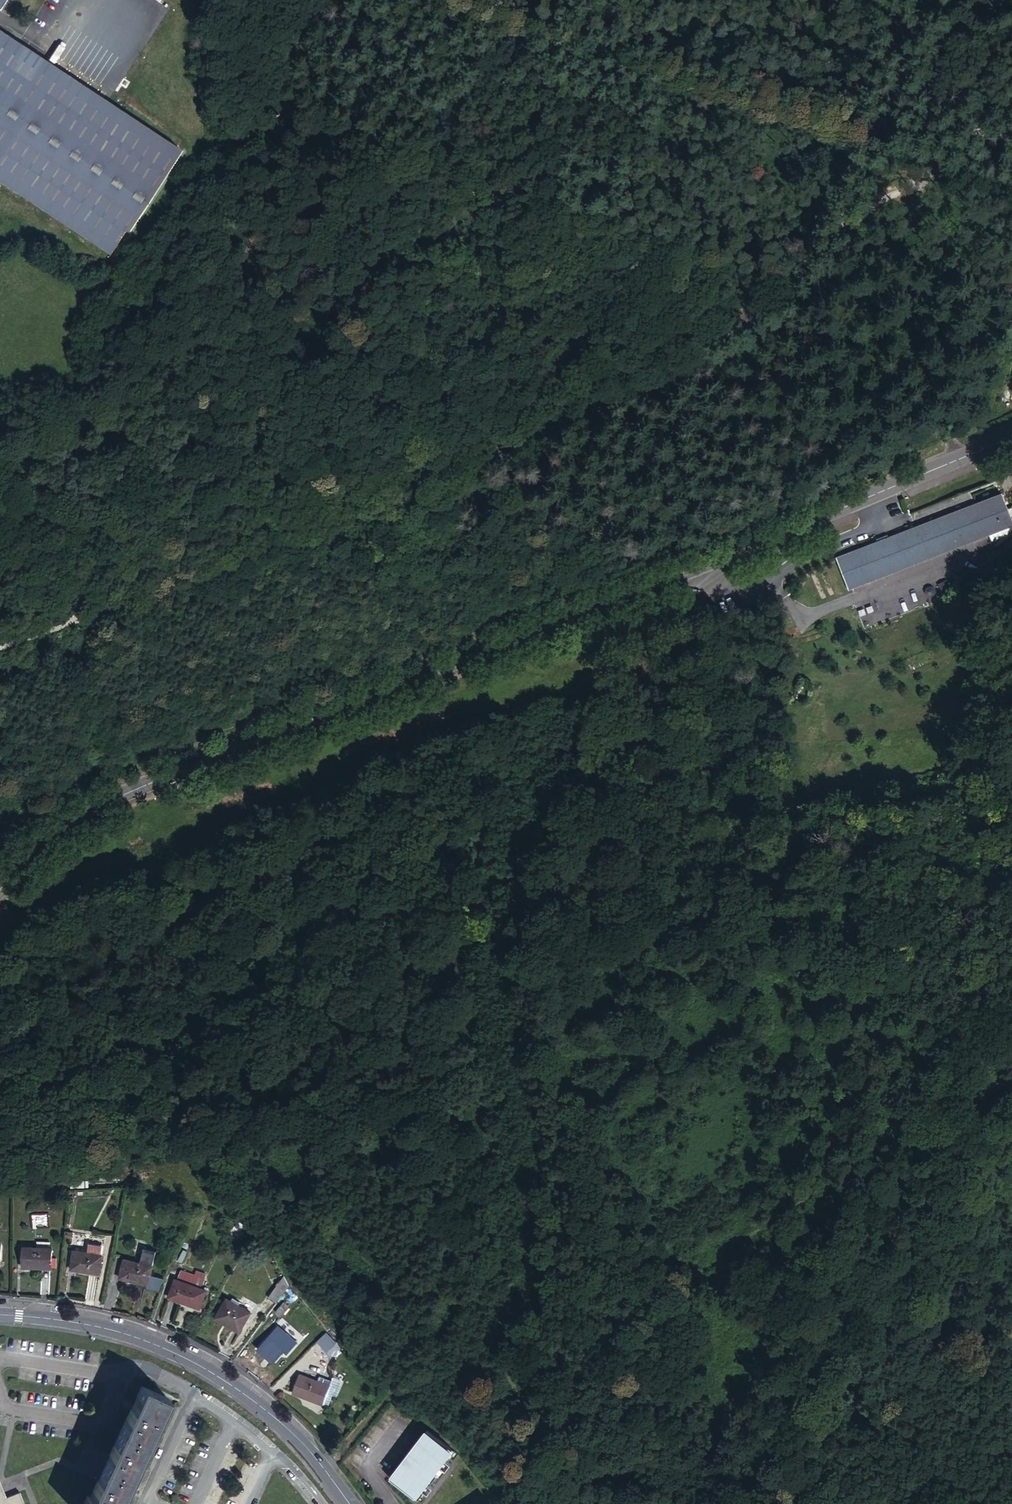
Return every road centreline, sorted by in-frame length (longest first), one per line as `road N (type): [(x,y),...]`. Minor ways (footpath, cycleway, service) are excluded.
road 1 (tertiary): [(1011,436),(167,773),(54,831),(0,887)]
road 2 (tertiary): [(348,1503),(288,1429),(209,1371),(110,1329),(0,1314)]
road 3 (residential): [(190,1393),(258,1439),(315,1503)]
road 4 (residential): [(0,1394),(13,1410),(97,1424),(120,1370)]
road 5 (residential): [(140,1503),(190,1393)]
road 6 (residential): [(0,1359),(120,1370)]

